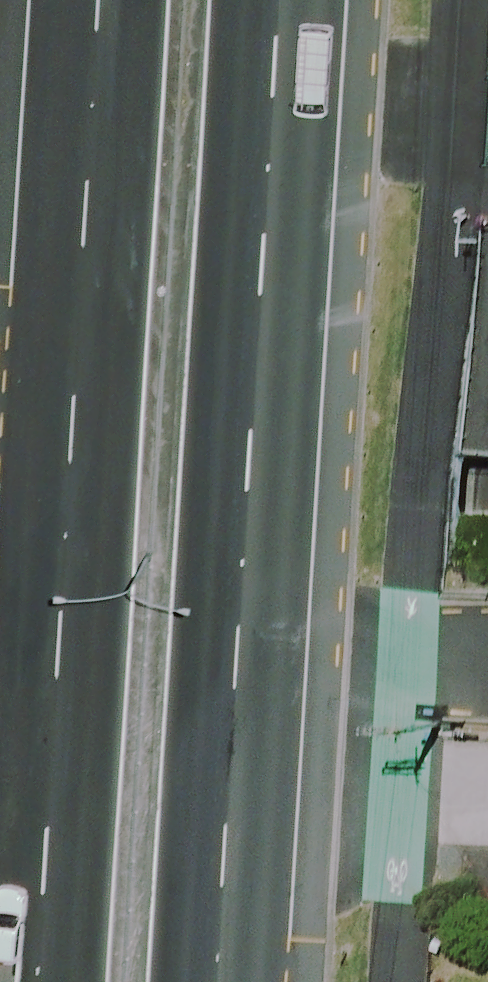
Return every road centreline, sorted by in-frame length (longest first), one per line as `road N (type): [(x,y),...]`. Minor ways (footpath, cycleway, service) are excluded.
road 1 (trunk): [(279,0),(215,981)]
road 2 (trunk): [(37,981),(95,0)]

